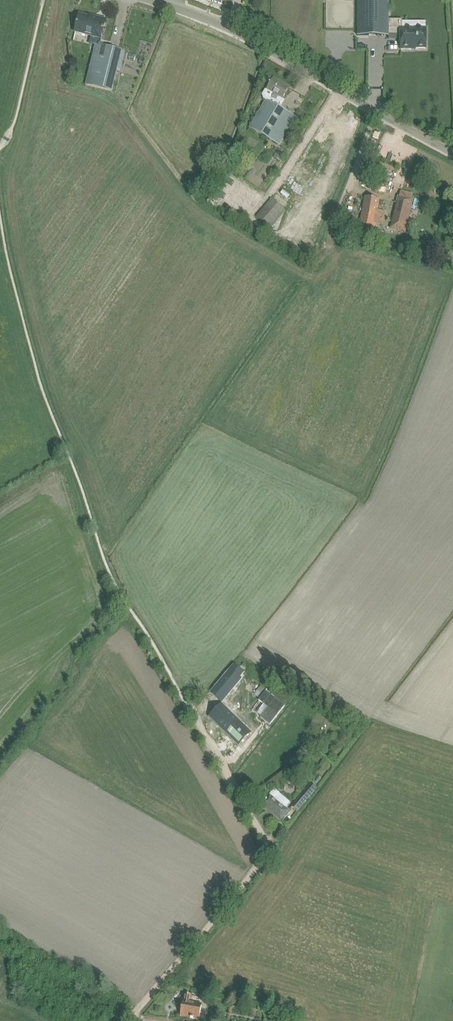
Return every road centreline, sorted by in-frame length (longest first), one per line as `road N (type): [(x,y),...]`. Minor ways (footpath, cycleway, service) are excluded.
road 1 (unclassified): [(185,701),(269,845),(134,1014)]
road 2 (unclassified): [(452,146),(256,40),(150,0)]

